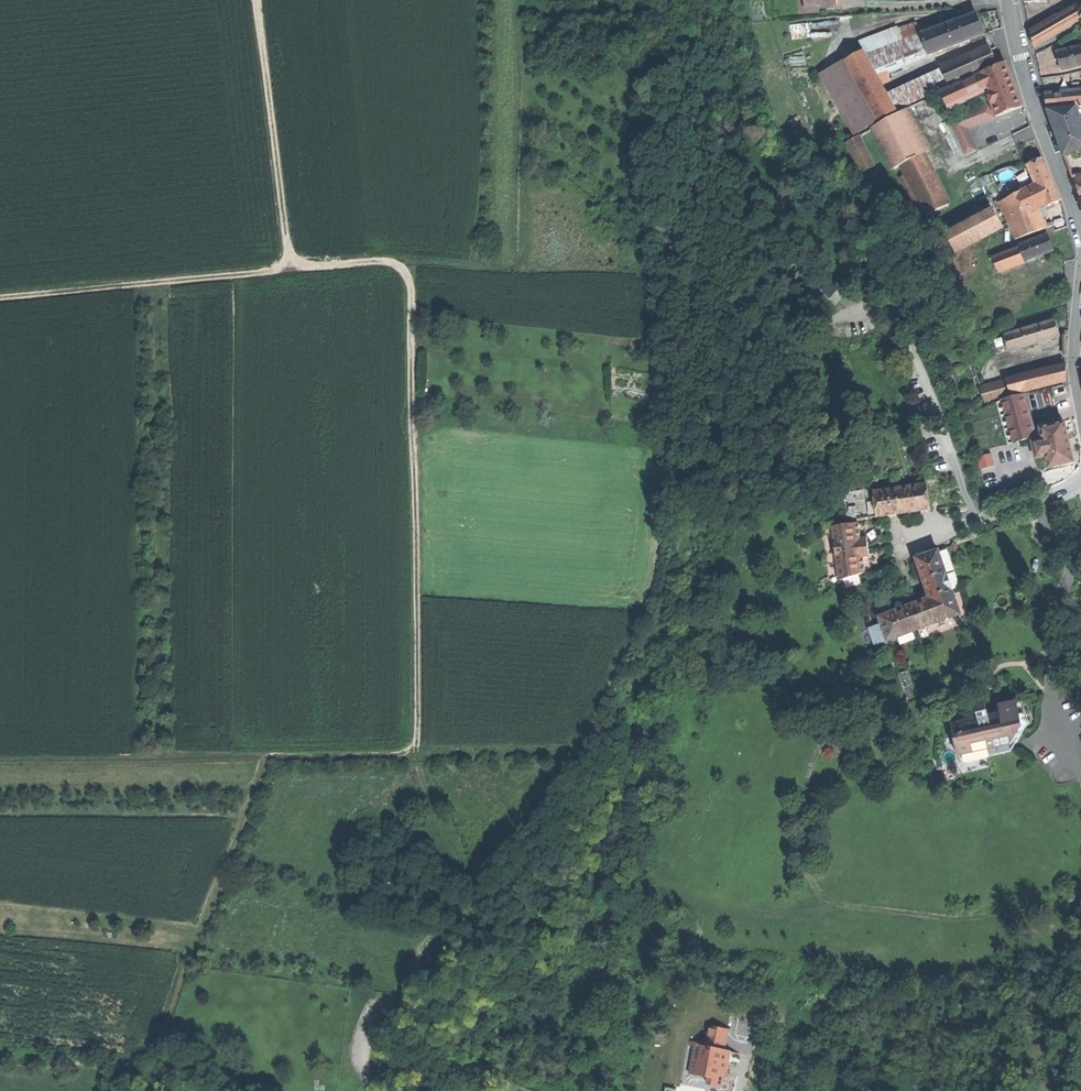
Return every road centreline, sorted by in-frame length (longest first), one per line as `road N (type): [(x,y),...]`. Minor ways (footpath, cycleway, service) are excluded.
road 1 (track): [(292,269),(387,263),(403,271),(410,289),(413,751),(0,765)]
road 2 (track): [(413,751),(414,766),(356,822),(341,884),(348,926),(405,940),(415,950),(406,993)]
road 3 (track): [(292,269),(0,300)]
road 4 (residential): [(1042,496),(1069,556),(1052,675),(1061,729),(1080,773)]
road 5 (track): [(252,0),(292,269)]
road 6 (residential): [(1013,0),(1021,56),(1080,233)]
road 7 (residential): [(1080,284),(1075,382),(1080,416)]
road 8 (residential): [(922,532),(1042,496)]

